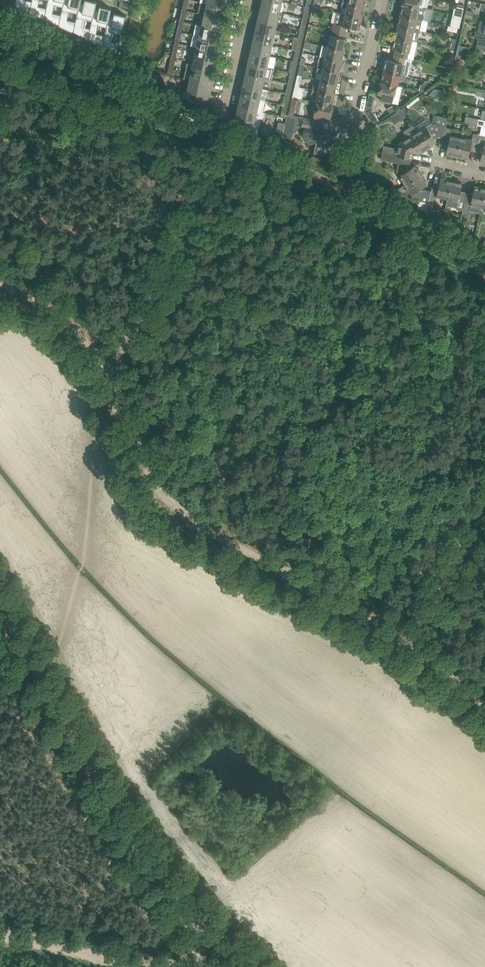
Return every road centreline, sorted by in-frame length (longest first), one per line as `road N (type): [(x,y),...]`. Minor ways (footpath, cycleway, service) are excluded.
road 1 (unclassified): [(484,263),(218,128)]
road 2 (unclassified): [(218,128),(0,24)]
road 3 (residential): [(218,128),(248,0)]
road 4 (residential): [(354,127),(382,0)]

